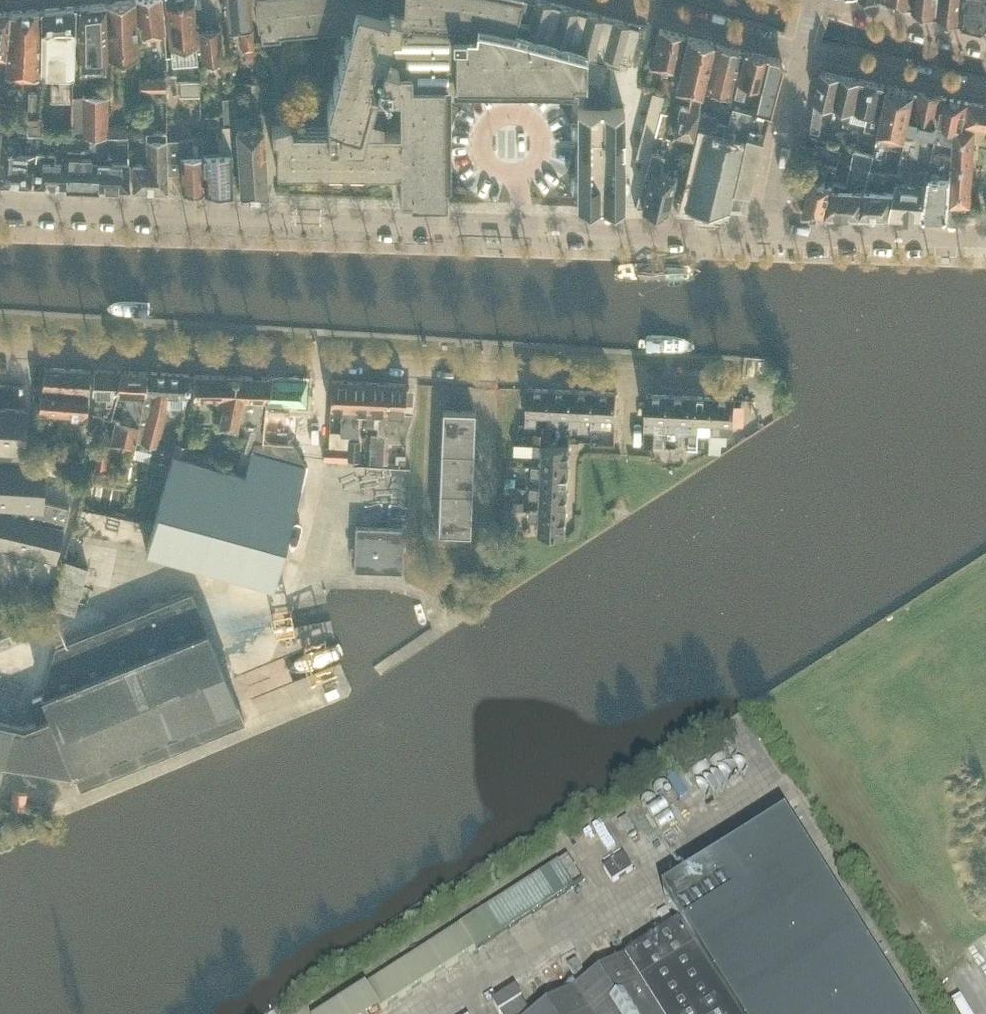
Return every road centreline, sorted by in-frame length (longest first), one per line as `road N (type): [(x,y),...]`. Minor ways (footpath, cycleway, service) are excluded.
road 1 (tertiary): [(768,233),(0,202)]
road 2 (residential): [(631,376),(0,344)]
road 3 (tertiary): [(985,234),(768,233)]
road 4 (residential): [(802,50),(609,0)]
road 5 (residential): [(985,92),(802,50)]
road 6 (residential): [(768,233),(802,50)]
road 7 (residential): [(828,0),(985,41)]

